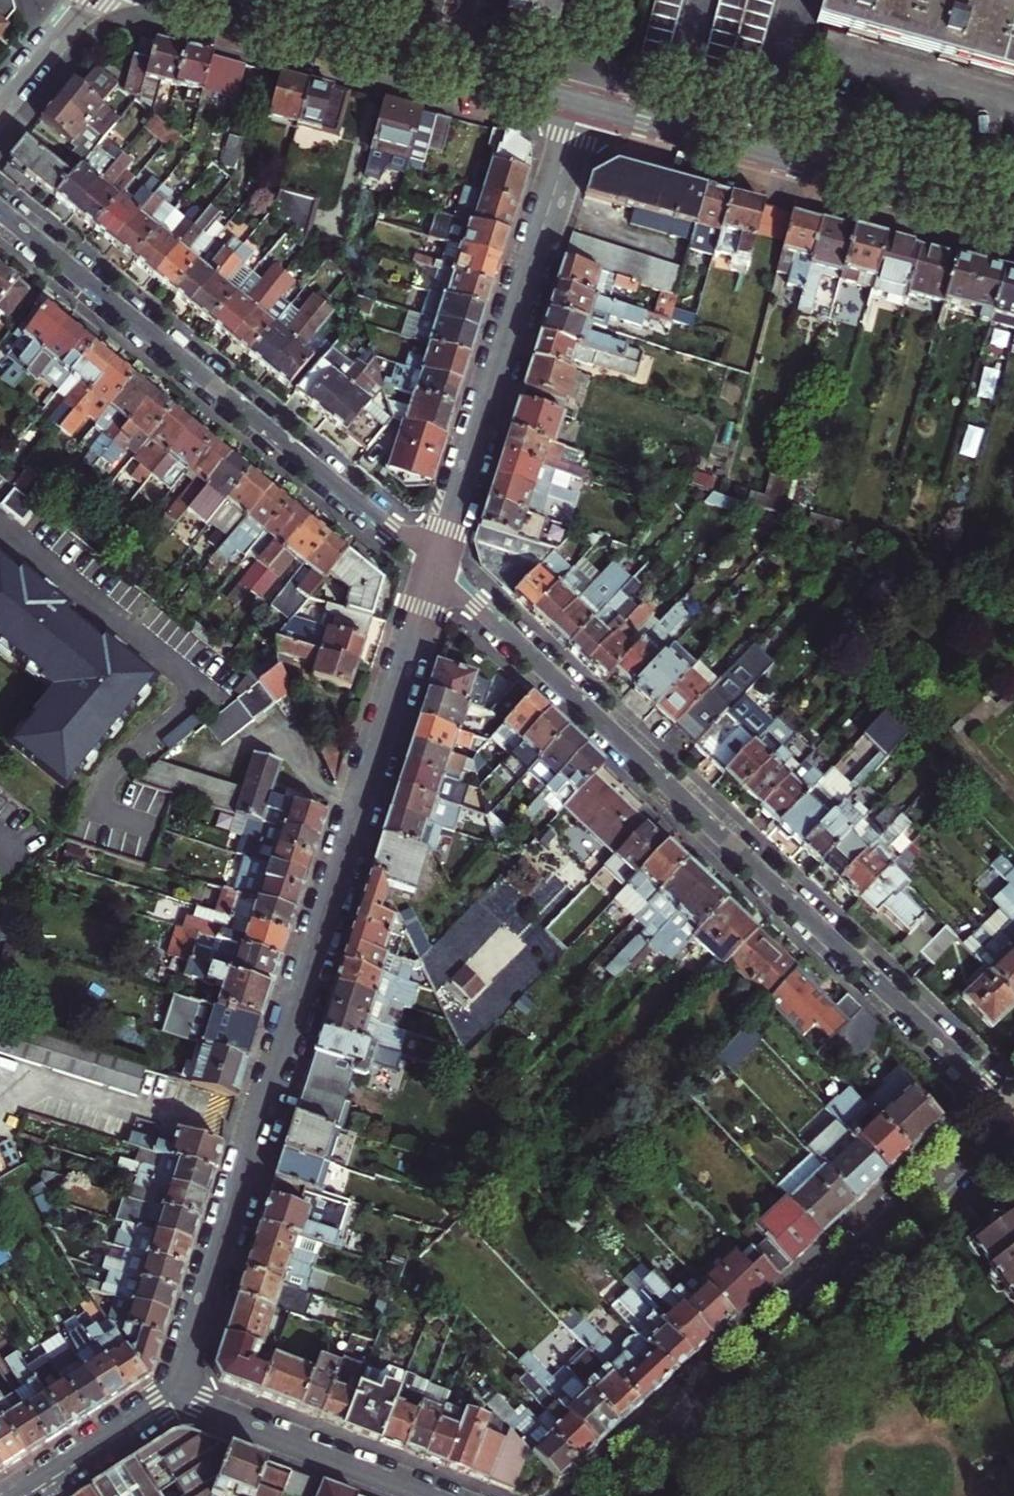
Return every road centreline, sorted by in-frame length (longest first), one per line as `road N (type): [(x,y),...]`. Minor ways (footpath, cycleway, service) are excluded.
road 1 (residential): [(172,1395),(436,564)]
road 2 (residential): [(436,564),(1008,1113)]
road 3 (residential): [(436,564),(0,208)]
road 4 (residential): [(601,1495),(1008,1113)]
road 5 (residential): [(436,564),(579,103)]
road 6 (tertiary): [(579,103),(1013,222)]
road 7 (residential): [(172,1395),(438,1495)]
road 8 (tertiary): [(213,0),(441,65)]
road 9 (residential): [(172,1395),(14,1495)]
road 10 (tertiary): [(441,65),(579,103)]
road 11 (tertiary): [(0,105),(89,0)]

